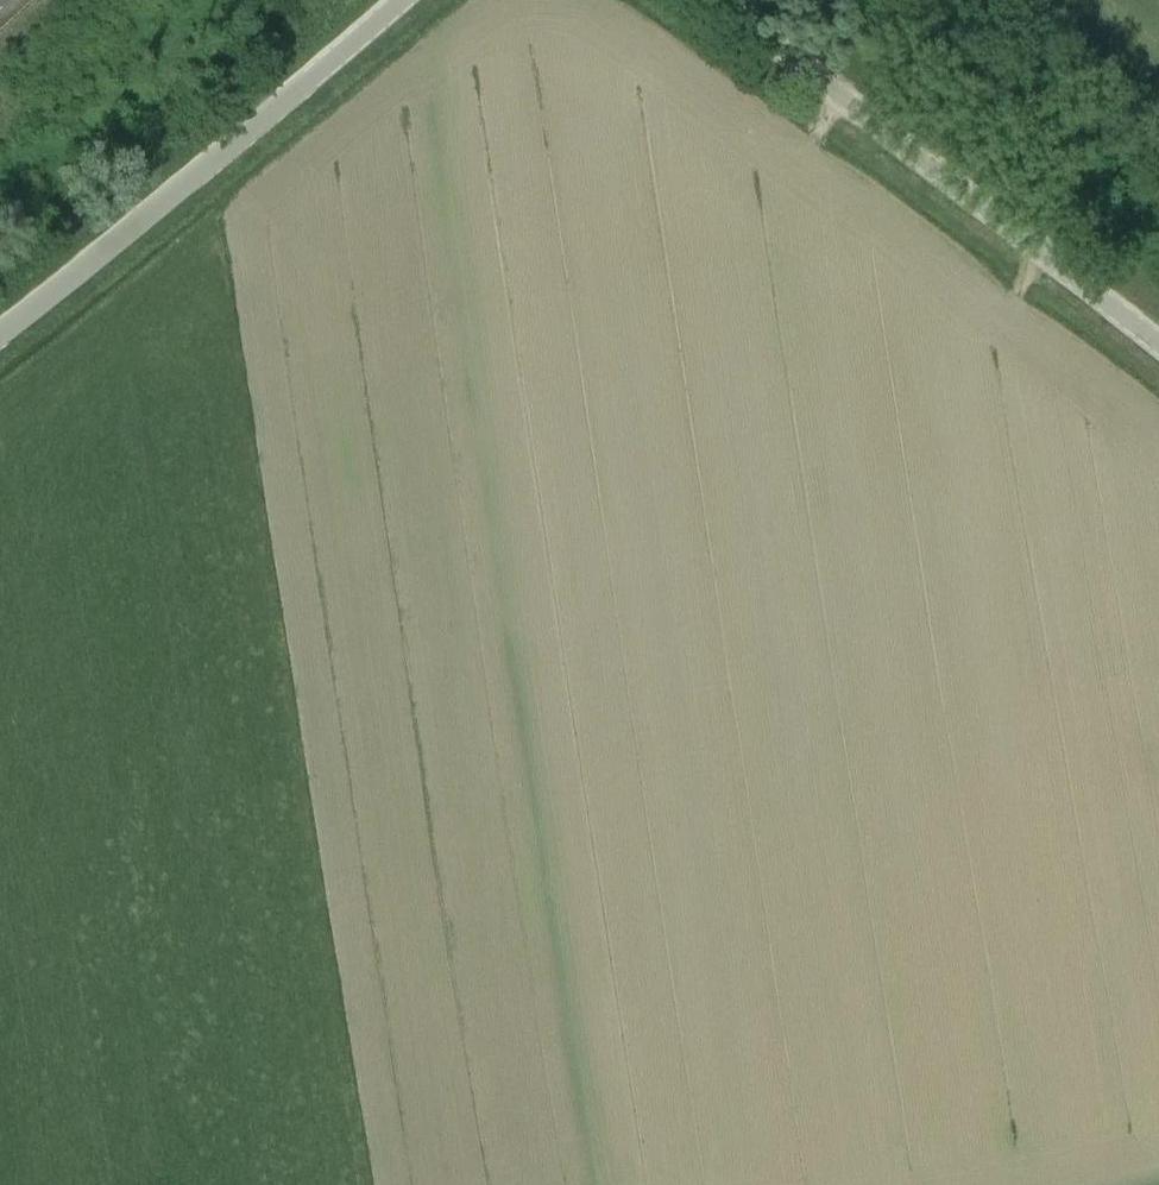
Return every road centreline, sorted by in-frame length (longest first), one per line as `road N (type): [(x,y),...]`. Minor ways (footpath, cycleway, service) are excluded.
road 1 (unclassified): [(1158,346),(854,111),(728,0)]
road 2 (unclassified): [(0,339),(407,0)]

